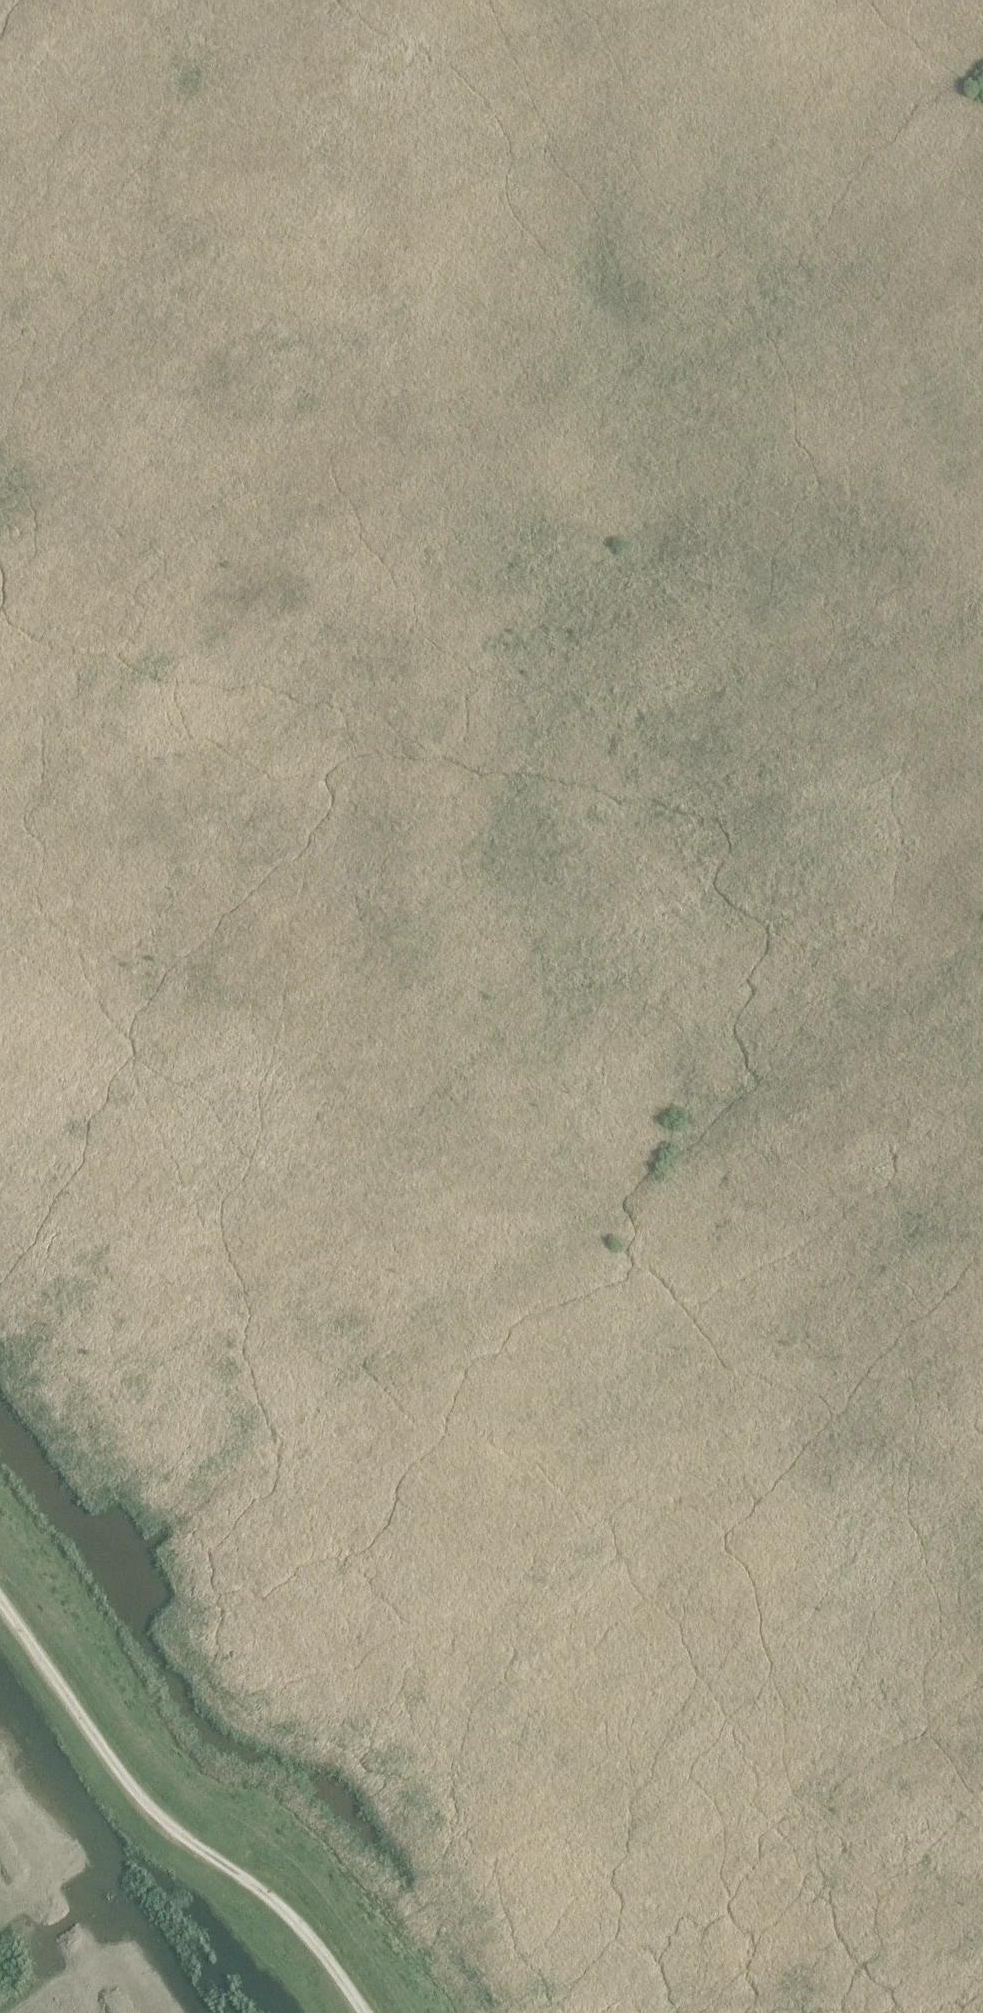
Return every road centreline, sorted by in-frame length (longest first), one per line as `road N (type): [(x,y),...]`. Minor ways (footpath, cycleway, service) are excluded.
road 1 (track): [(360,2012),(296,1922),(153,1813),(0,1606)]

